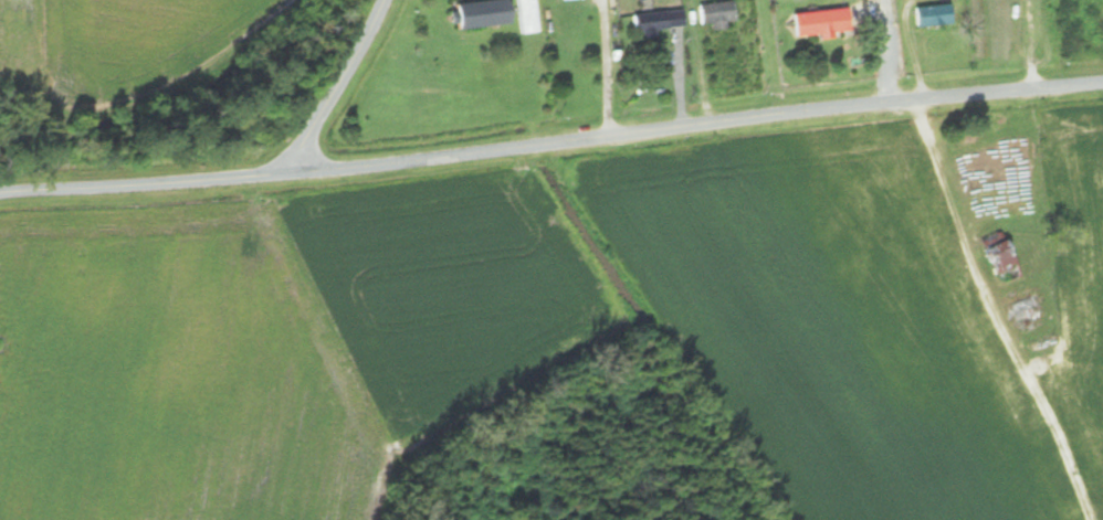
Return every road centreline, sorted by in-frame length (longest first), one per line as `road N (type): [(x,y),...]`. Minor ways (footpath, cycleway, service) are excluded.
road 1 (residential): [(0,218),(282,172),(795,110),(1102,83)]
road 2 (residential): [(282,172),(382,0)]

